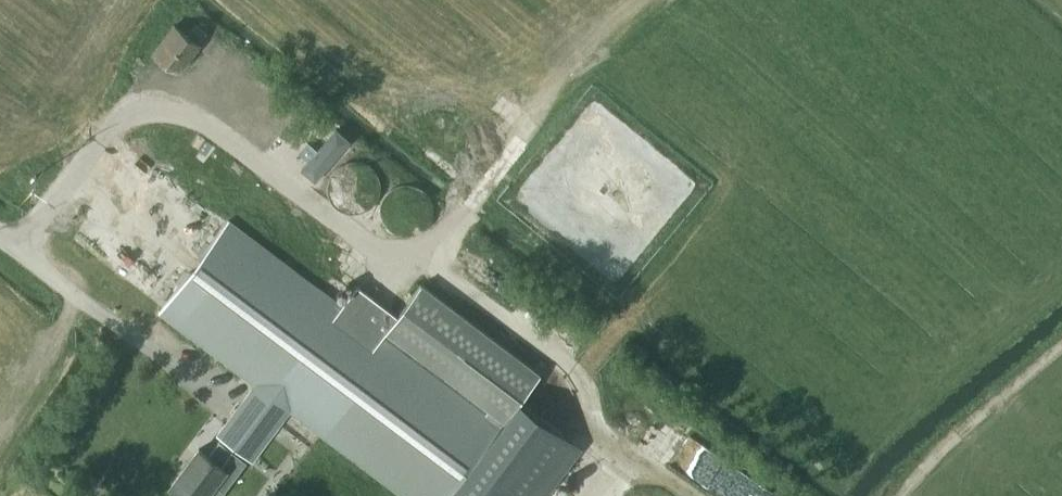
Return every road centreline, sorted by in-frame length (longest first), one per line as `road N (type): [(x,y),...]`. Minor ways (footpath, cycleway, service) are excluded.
road 1 (track): [(1061,346),(898,495)]
road 2 (track): [(693,495),(614,440),(571,365)]

